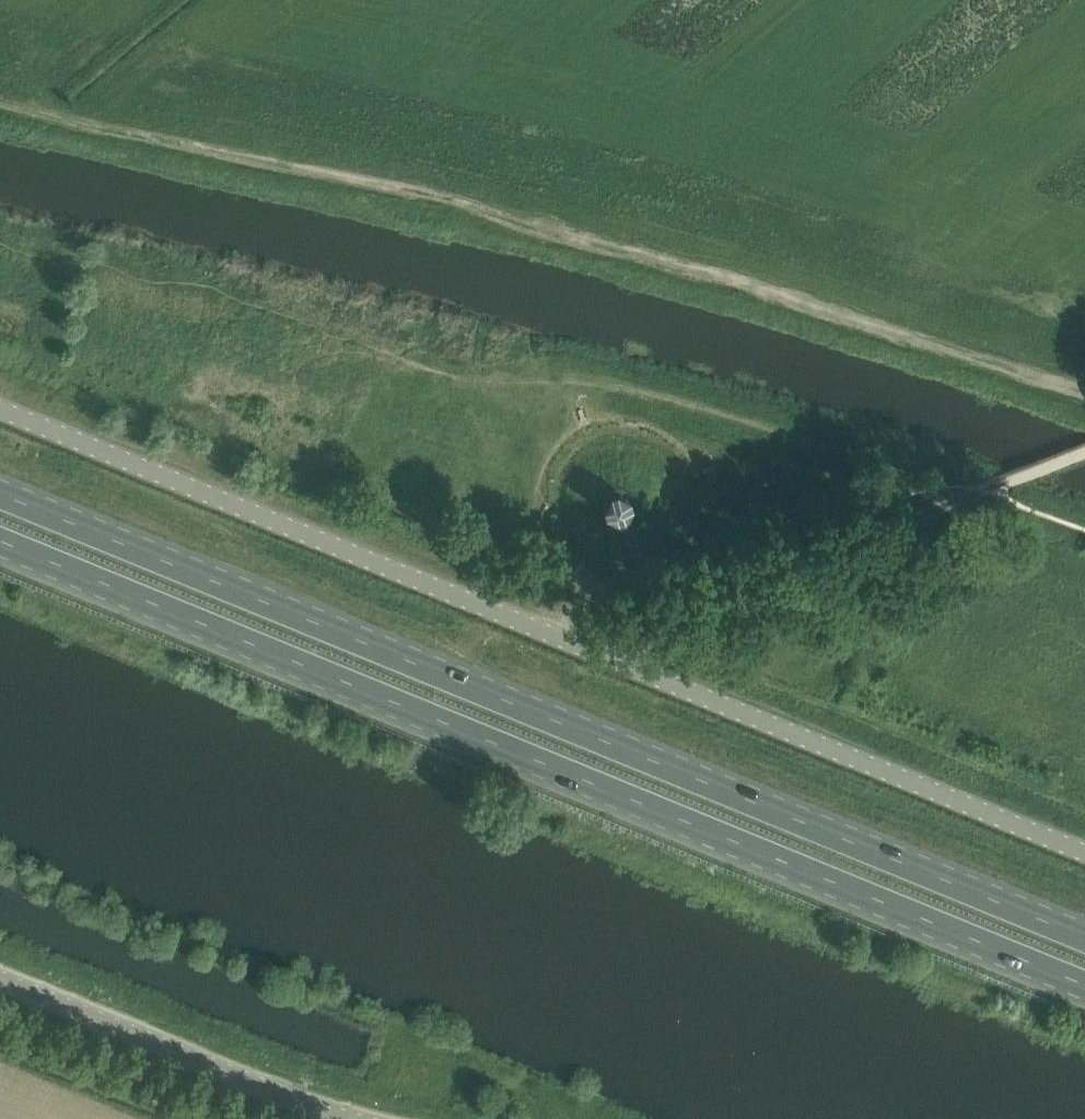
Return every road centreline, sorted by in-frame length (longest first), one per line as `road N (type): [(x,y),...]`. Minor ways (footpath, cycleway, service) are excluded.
road 1 (trunk): [(0,543),(1084,987)]
road 2 (unclassified): [(0,409),(1084,852)]
road 3 (trunk): [(1084,934),(0,493)]
road 4 (track): [(0,125),(420,216),(633,274),(1084,423)]
road 5 (track): [(594,651),(987,491)]
road 6 (unclassified): [(345,1118),(0,978)]

